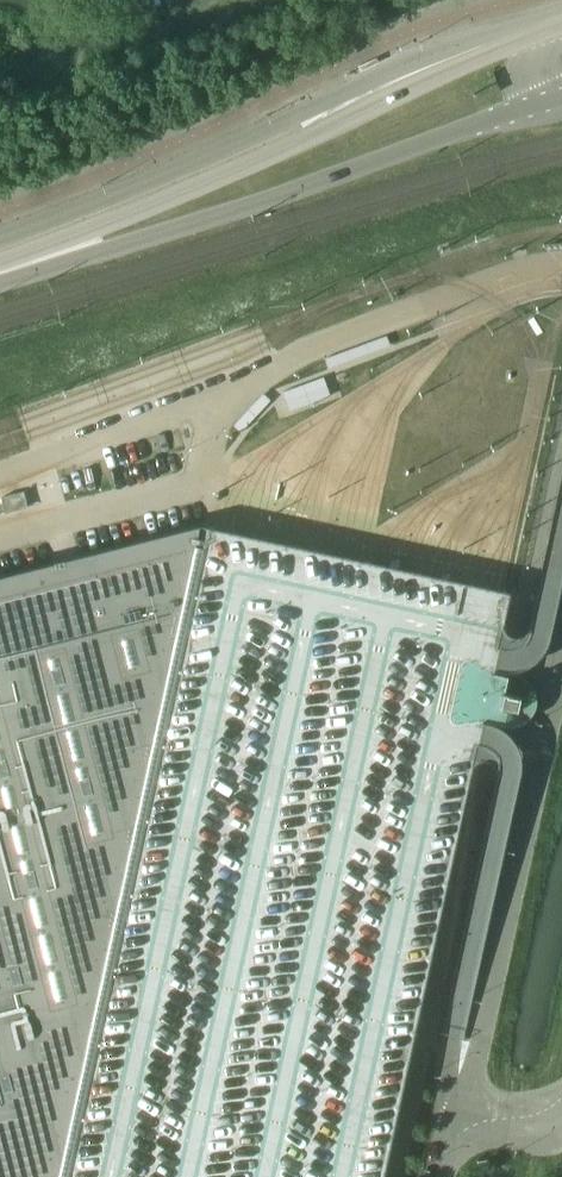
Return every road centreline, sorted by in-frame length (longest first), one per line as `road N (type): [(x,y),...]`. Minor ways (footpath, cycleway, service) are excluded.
road 1 (secondary): [(536,38),(0,271)]
road 2 (secondary): [(0,273),(241,211),(545,102)]

